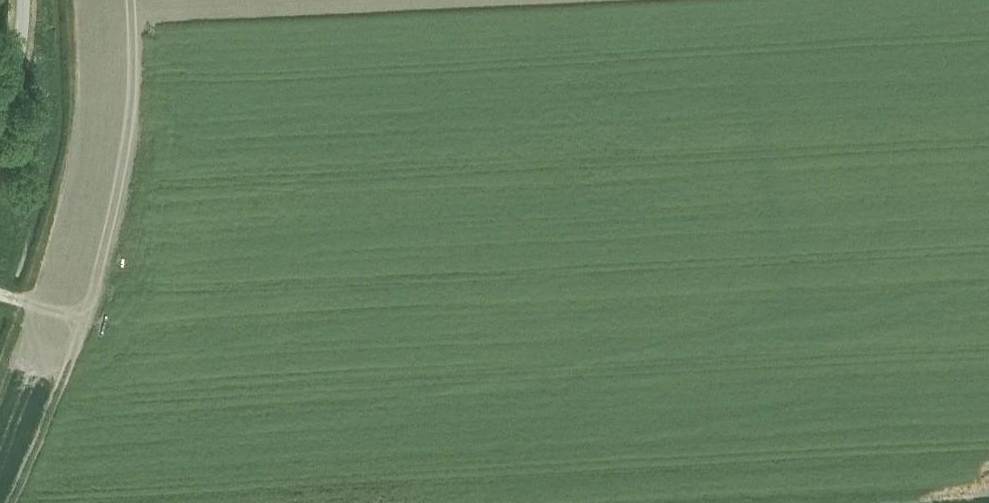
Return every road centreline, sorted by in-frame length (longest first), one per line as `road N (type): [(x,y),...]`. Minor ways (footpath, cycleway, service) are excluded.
road 1 (unclassified): [(0,129),(24,0)]

